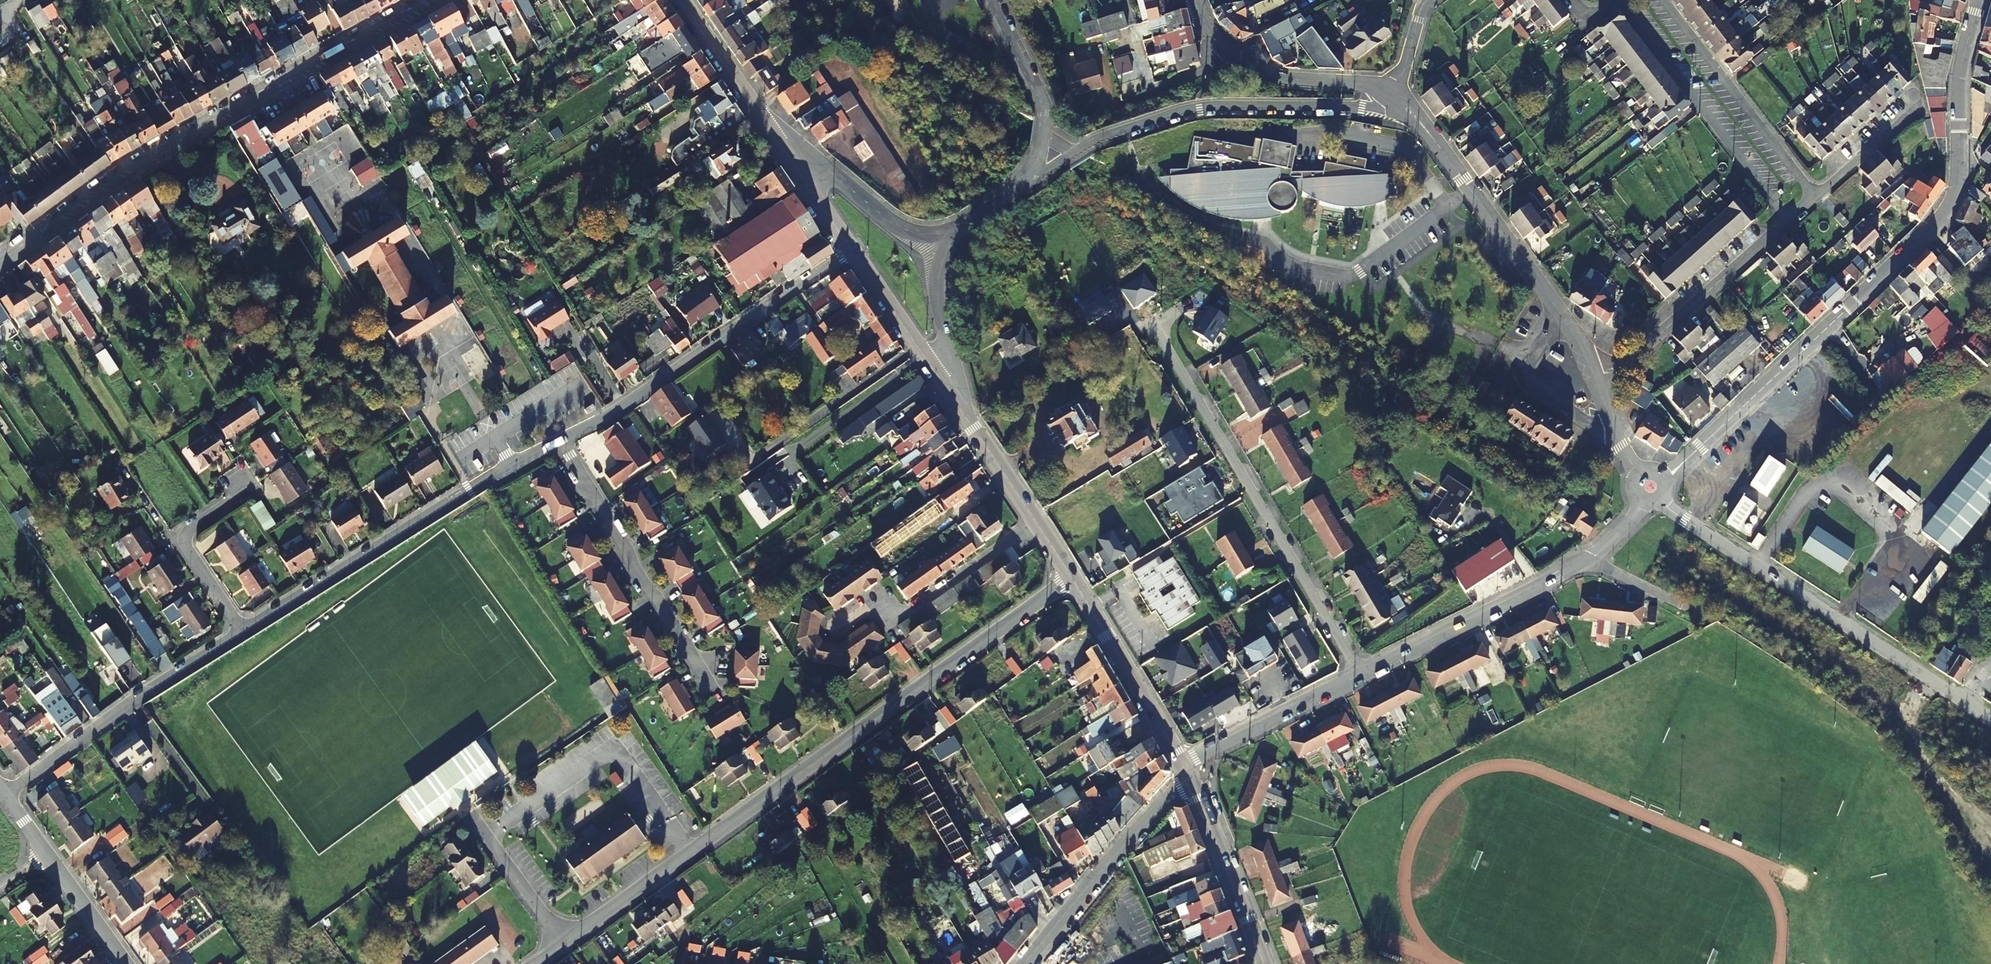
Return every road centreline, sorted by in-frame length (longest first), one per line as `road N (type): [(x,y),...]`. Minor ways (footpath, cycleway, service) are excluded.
road 1 (residential): [(535,963),(1072,580)]
road 2 (residential): [(1664,475),(1945,214),(1958,183),(1959,82),(1980,0)]
road 3 (tertiary): [(0,260),(129,167),(426,0)]
road 4 (residential): [(1360,672),(1167,349),(1147,330)]
road 5 (unclassified): [(1662,501),(1990,718)]
road 6 (residential): [(1033,172),(1083,147),(1199,110),(1404,105)]
road 7 (residential): [(562,444),(239,632)]
road 8 (residential): [(851,250),(562,444)]
road 9 (residential): [(1360,672),(1591,564),(1642,502)]
road 10 (residential): [(1595,374),(1579,337),(1404,105)]
road 11 (residential): [(562,444),(715,694)]
road 12 (residential): [(239,632),(5,793)]
road 13 (residential): [(1616,2),(1791,219)]
road 14 (residential): [(1185,766),(1174,790),(1024,963)]
road 15 (residential): [(1595,374),(1625,365),(1791,219)]
road 16 (residential): [(1816,196),(1667,0)]
road 17 (tertiary): [(943,389),(1072,580)]
road 18 (residential): [(1389,92),(1249,68),(1217,41),(1196,0)]
road 19 (tertiary): [(1185,766),(1072,580)]
road 20 (tertiary): [(1267,963),(1185,766)]
road 21 (residential): [(1185,766),(1360,672)]
road 22 (residential): [(780,145),(790,140),(890,221),(946,238)]
road 23 (residential): [(239,632),(179,538),(251,492)]
road 24 (residential): [(989,0),(1044,108),(1033,172)]
road 25 (tertiary): [(780,145),(681,0)]
road 26 (tertiary): [(943,389),(851,250)]
road 27 (residential): [(943,389),(951,364),(937,298),(946,238)]
road 28 (residential): [(1816,196),(1920,104)]
road 29 (residential): [(126,963),(47,856)]
road 30 (tertiary): [(851,250),(780,145)]

